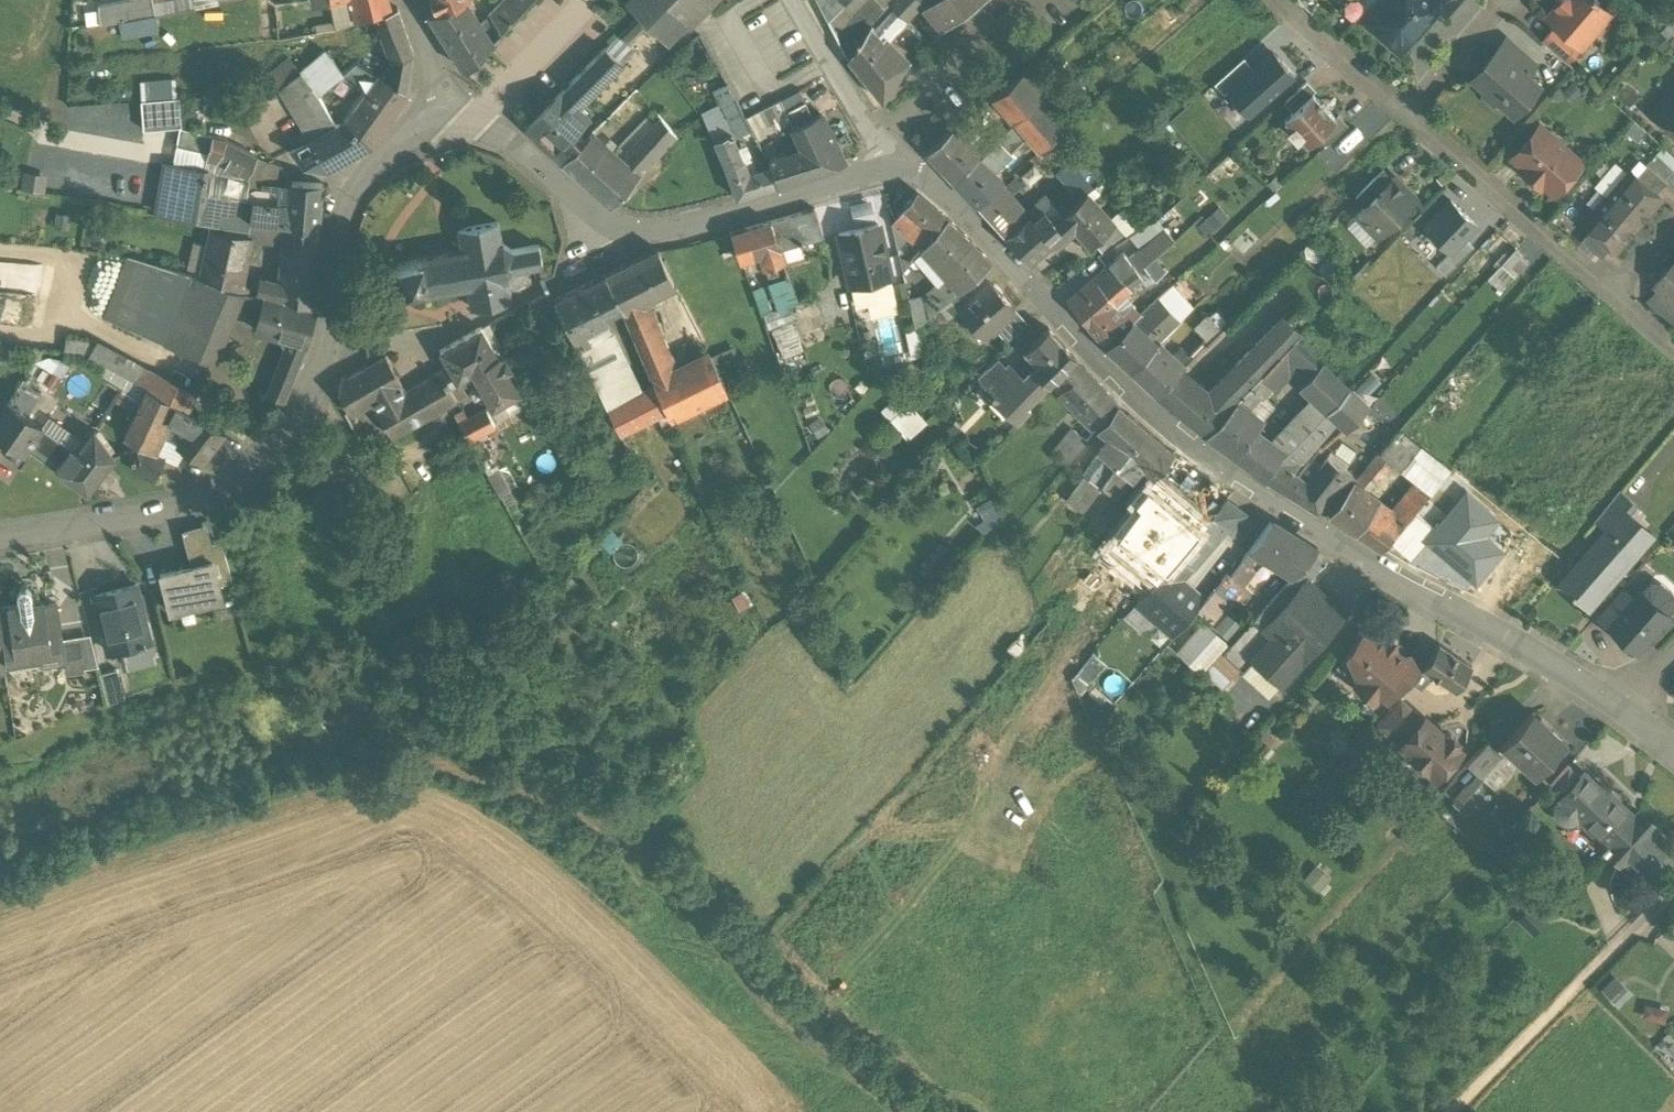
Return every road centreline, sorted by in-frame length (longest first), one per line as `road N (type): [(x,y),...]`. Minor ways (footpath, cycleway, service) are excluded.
road 1 (residential): [(1609,705),(1202,455),(1084,350),(923,175),(888,167)]
road 2 (residential): [(450,130),(375,162),(350,194),(337,231),(329,350),(280,441),(244,475),(202,505),(0,539)]
road 3 (track): [(432,775),(533,798),(583,821),(866,1094)]
road 4 (residential): [(888,167),(680,229),(623,230),(487,132),(450,130)]
road 5 (track): [(1454,1111),(1673,888)]
road 6 (residential): [(1614,298),(1414,125)]
road 7 (residential): [(888,167),(911,110),(1032,0)]
road 8 (residential): [(888,167),(791,0)]
road 9 (residential): [(1414,125),(1277,0)]
road 10 (residential): [(1510,0),(1414,125)]
road 11 (residential): [(408,0),(450,130)]

